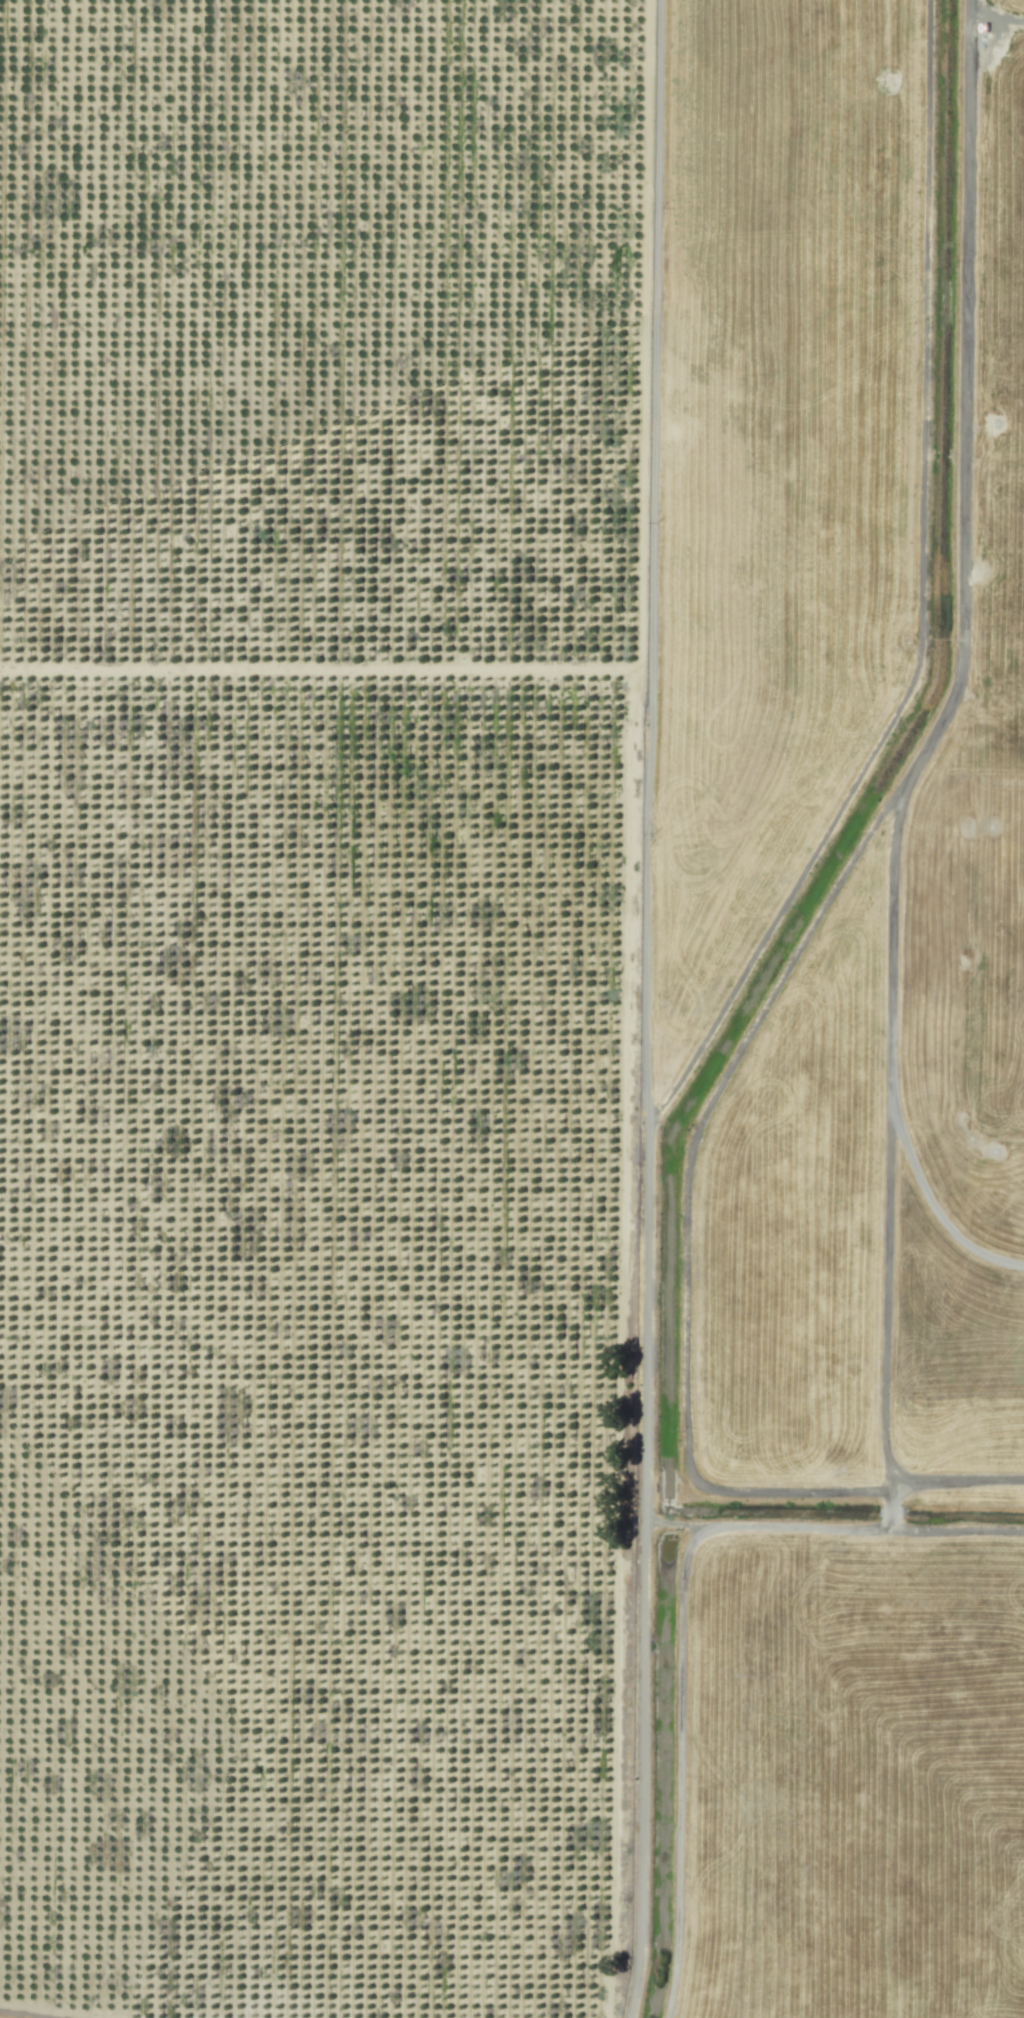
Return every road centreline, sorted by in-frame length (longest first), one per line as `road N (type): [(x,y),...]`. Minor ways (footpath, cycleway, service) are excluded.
road 1 (track): [(644,696),(0,687)]

